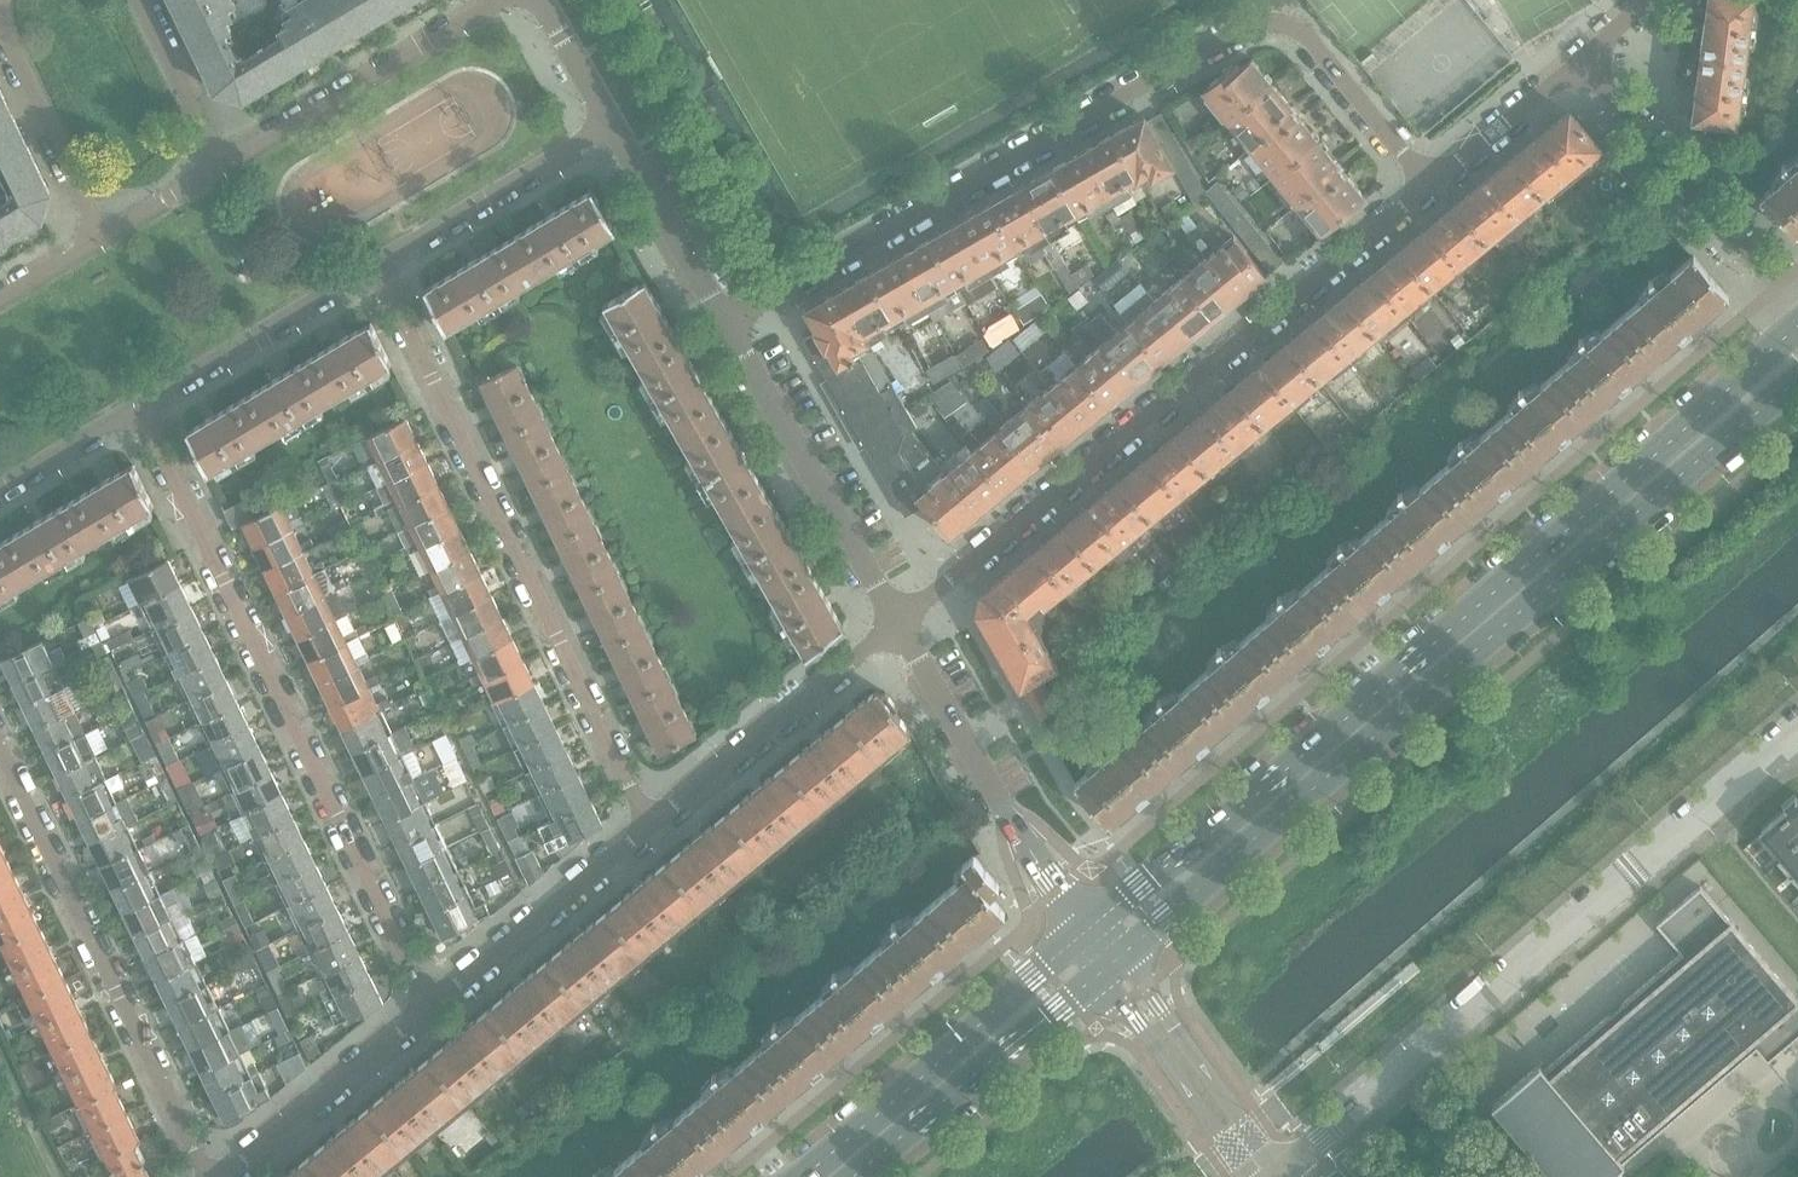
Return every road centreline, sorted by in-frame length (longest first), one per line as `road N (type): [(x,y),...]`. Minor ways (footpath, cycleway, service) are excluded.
road 1 (secondary): [(1797,330),(1085,935)]
road 2 (secondary): [(1122,957),(1797,381)]
road 3 (residential): [(1431,183),(1297,30),(1247,22),(728,323)]
road 4 (residential): [(899,621),(1431,183)]
road 5 (residential): [(1269,1176),(1797,734)]
road 6 (residential): [(429,1009),(142,415)]
road 7 (residential): [(376,268),(650,826)]
road 8 (residential): [(0,751),(204,1176)]
road 9 (secondary): [(1085,935),(795,1176)]
road 10 (residential): [(1085,935),(899,621)]
road 11 (residential): [(899,621),(728,323)]
road 12 (residential): [(650,826),(899,621)]
road 13 (residential): [(1797,306),(1588,63)]
road 14 (residential): [(501,0),(227,165)]
road 15 (secondary): [(861,1176),(1099,975)]
road 16 (residential): [(429,1009),(650,826)]
road 17 (residential): [(142,415),(376,268)]
road 18 (residential): [(376,268),(611,126)]
road 19 (residential): [(218,1176),(429,1009)]
road 20 (residential): [(1268,1176),(1255,1141),(1122,957)]
road 21 (residential): [(1099,975),(1238,1155),(1268,1176)]
road 22 (residential): [(0,30),(99,240)]
road 23 (residential): [(728,323),(611,126)]
road 24 (residential): [(1431,183),(1588,63)]
road 25 (residential): [(227,165),(141,0)]
road 26 (residential): [(0,493),(142,415)]
road 27 (residential): [(227,165),(99,240)]
road 28 (residential): [(611,126),(538,0)]

